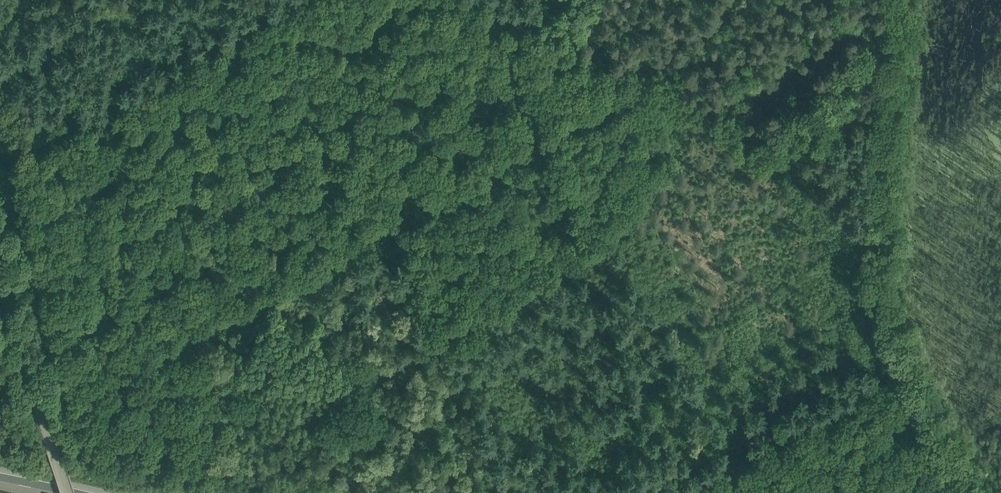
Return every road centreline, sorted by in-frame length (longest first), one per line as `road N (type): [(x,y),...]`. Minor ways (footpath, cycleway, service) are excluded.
road 1 (unclassified): [(71,492),(0,289)]

